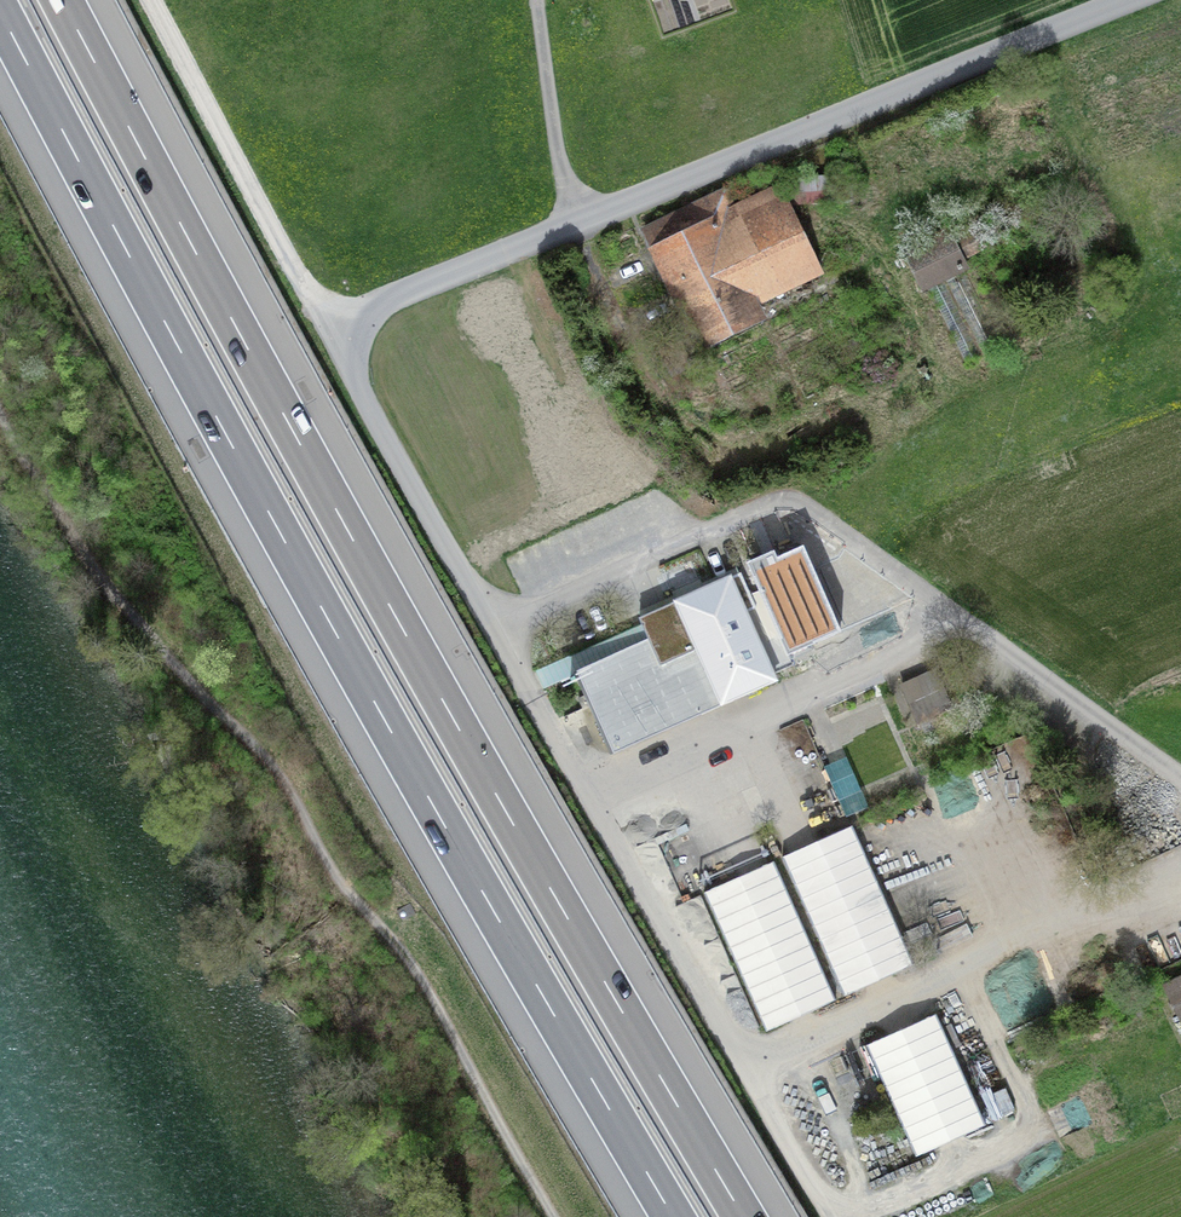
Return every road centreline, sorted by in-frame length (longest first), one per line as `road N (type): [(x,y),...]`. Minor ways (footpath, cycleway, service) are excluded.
road 1 (motorway): [(744,1216),(390,606),(62,0)]
road 2 (motorway): [(0,12),(338,637),(673,1216)]
road 3 (unclassified): [(1120,0),(399,295),(376,314),(358,367),(369,408),(495,628)]
road 4 (unclassified): [(495,628),(765,503),(795,498),(1180,763)]
road 5 (unclassified): [(495,628),(728,1041)]
road 6 (track): [(152,0),(297,274),(363,336)]
road 7 (track): [(728,1041),(831,1216)]

